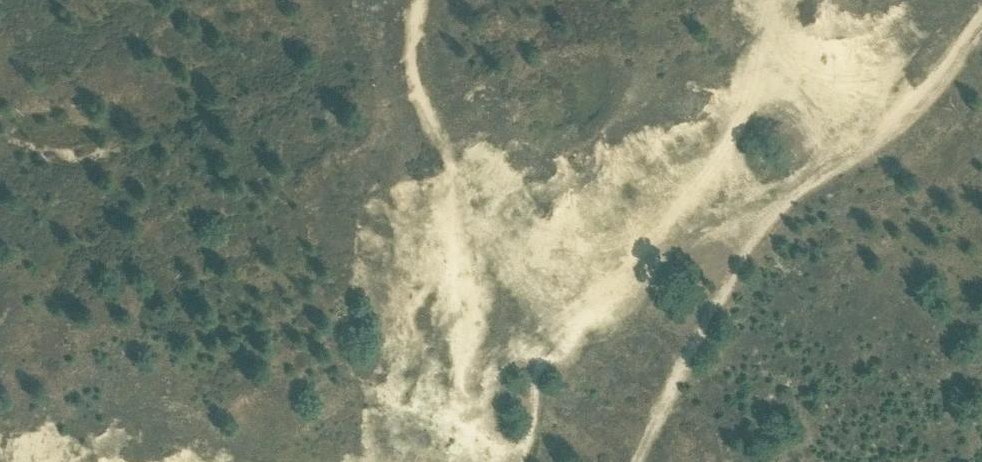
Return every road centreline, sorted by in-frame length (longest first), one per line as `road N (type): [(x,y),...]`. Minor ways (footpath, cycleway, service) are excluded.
road 1 (track): [(643,461),(732,287),(787,208),(903,118),(981,23)]

